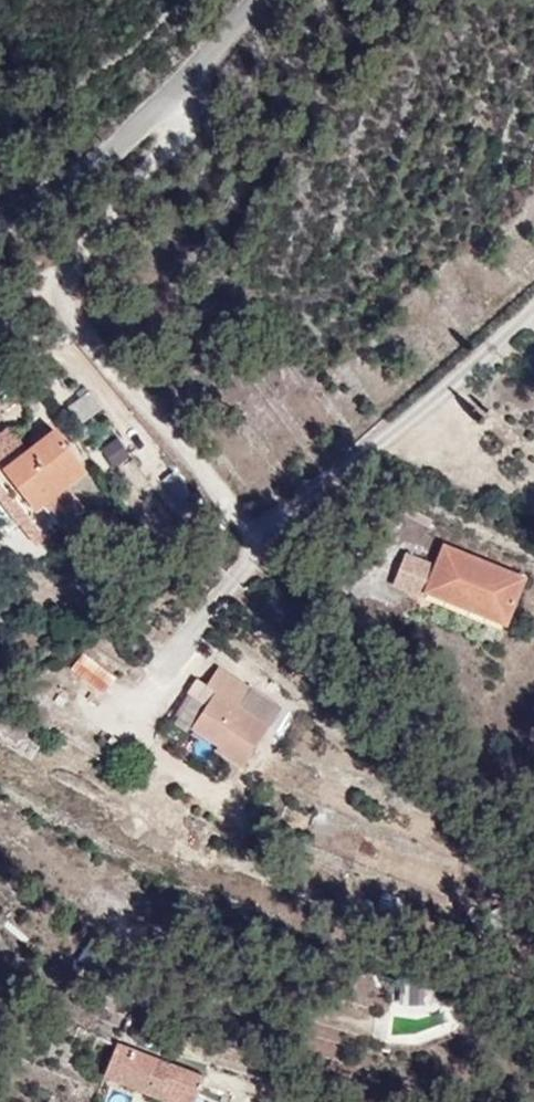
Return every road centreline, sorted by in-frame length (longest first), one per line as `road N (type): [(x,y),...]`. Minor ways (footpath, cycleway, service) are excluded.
road 1 (unclassified): [(263,0),(226,49),(125,147),(0,214)]

